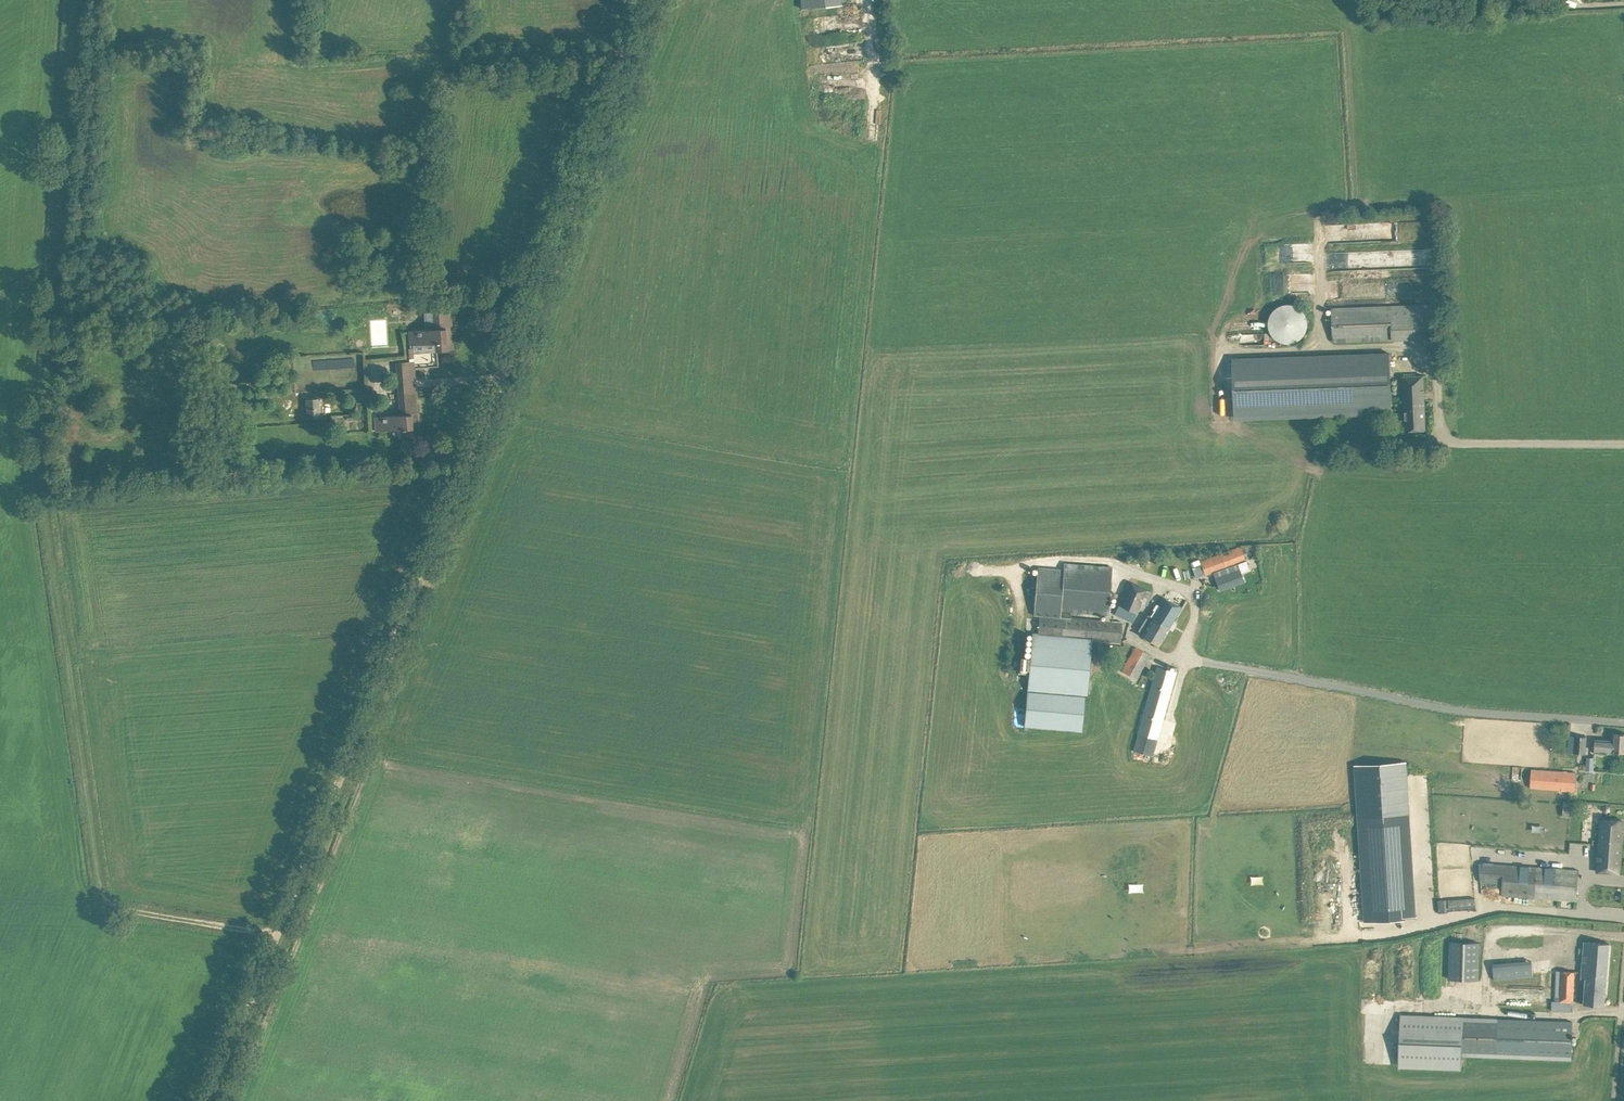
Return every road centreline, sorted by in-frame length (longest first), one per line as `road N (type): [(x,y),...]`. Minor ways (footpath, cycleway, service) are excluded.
road 1 (track): [(652,0),(210,1100)]
road 2 (track): [(277,935),(117,908),(99,884),(40,468),(73,0)]

